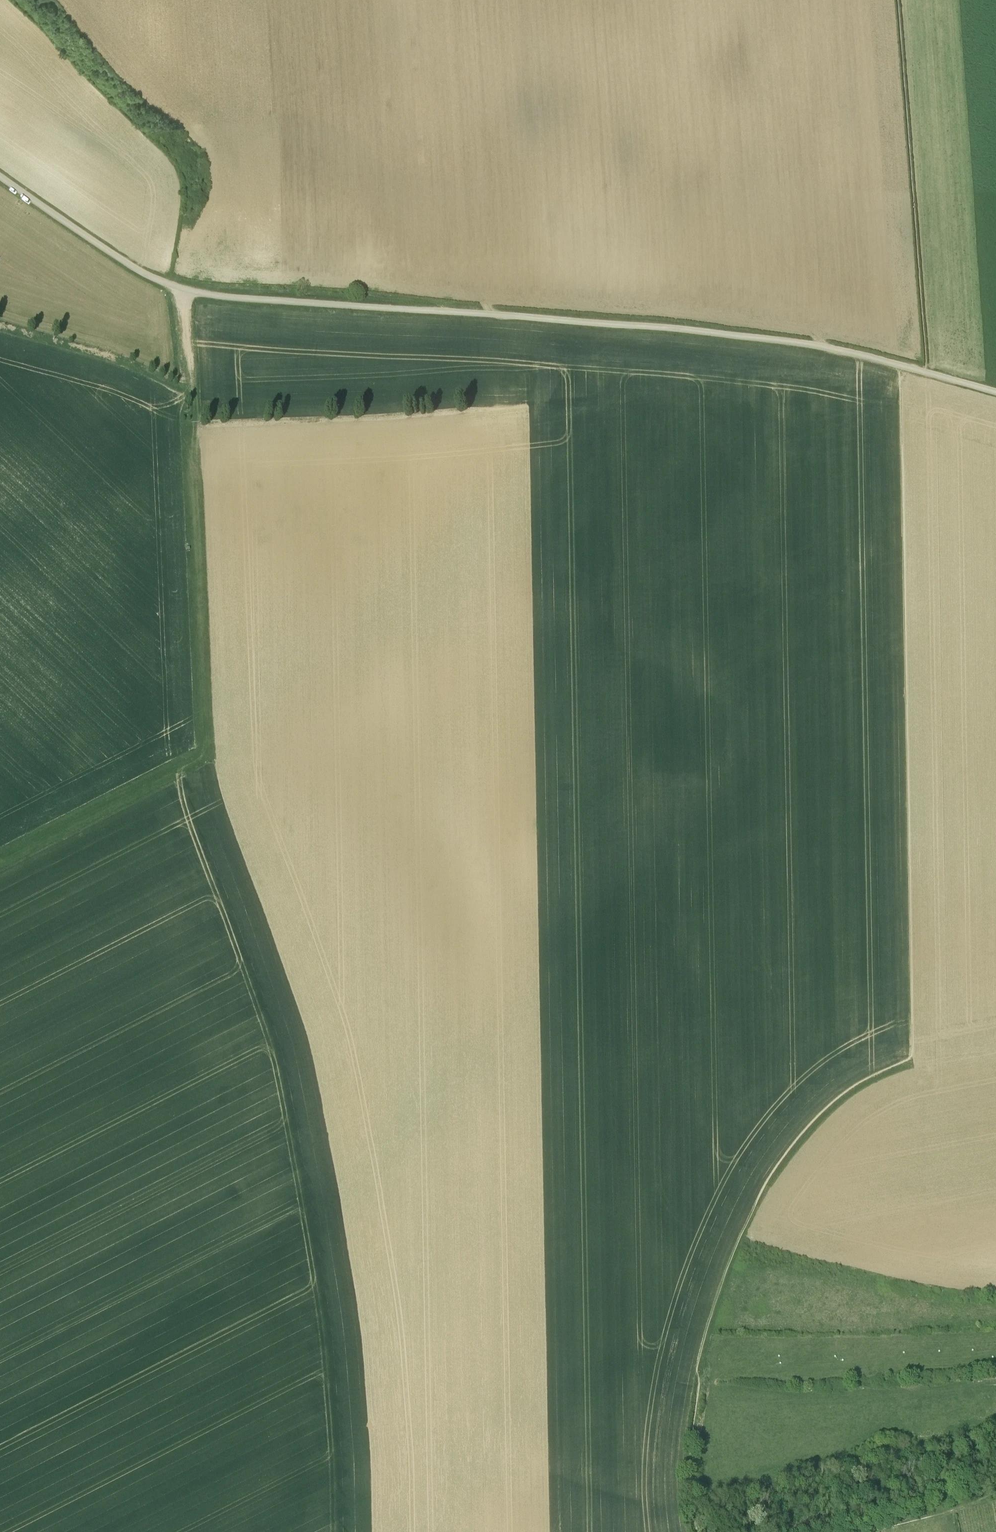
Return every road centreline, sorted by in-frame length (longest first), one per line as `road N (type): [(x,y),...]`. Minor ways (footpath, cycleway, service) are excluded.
road 1 (unclassified): [(995,392),(797,342),(198,292),(134,267),(0,176)]
road 2 (track): [(698,1531),(689,1457),(697,1370)]

